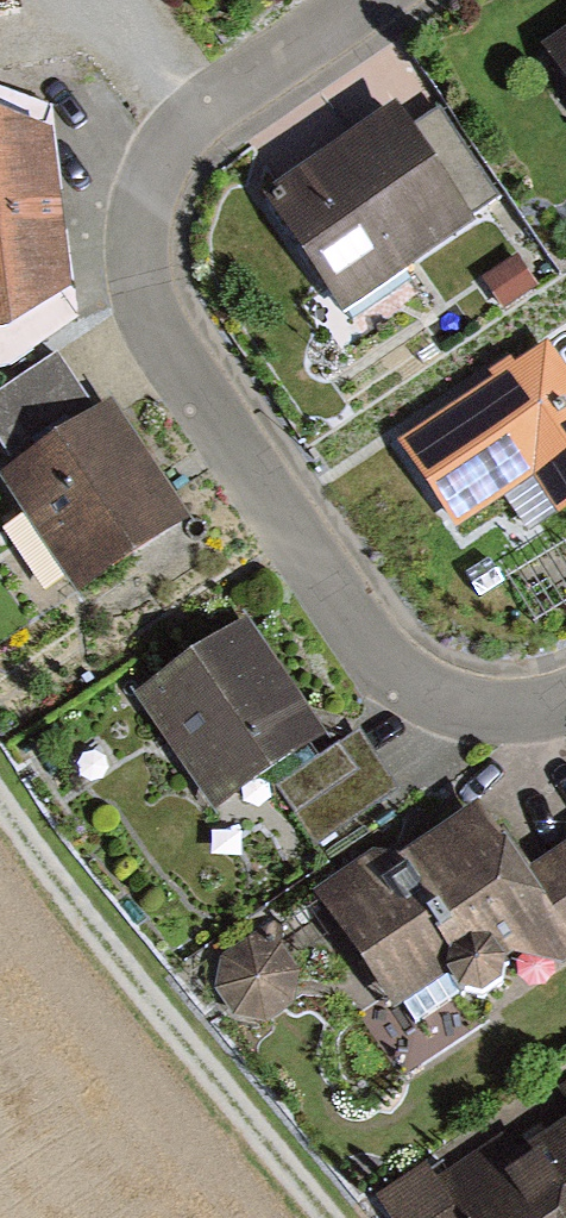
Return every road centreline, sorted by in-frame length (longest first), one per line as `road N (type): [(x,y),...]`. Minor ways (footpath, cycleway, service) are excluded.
road 1 (residential): [(366,0),(189,120),(145,183),(130,233),(148,310),(403,685),(462,709),(565,703)]
road 2 (track): [(331,1217),(0,813)]

